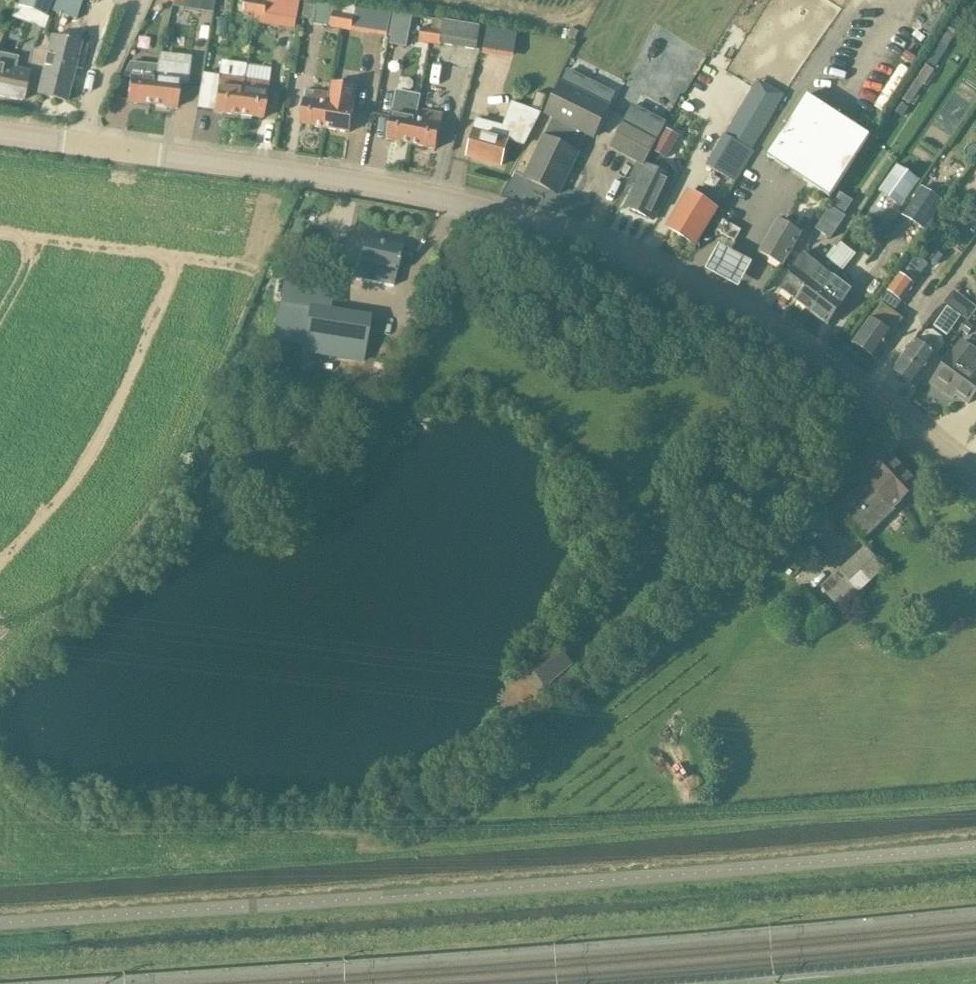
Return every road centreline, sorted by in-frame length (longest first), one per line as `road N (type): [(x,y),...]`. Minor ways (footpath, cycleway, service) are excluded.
road 1 (unclassified): [(975,478),(789,330),(578,231),(423,196),(0,133)]

